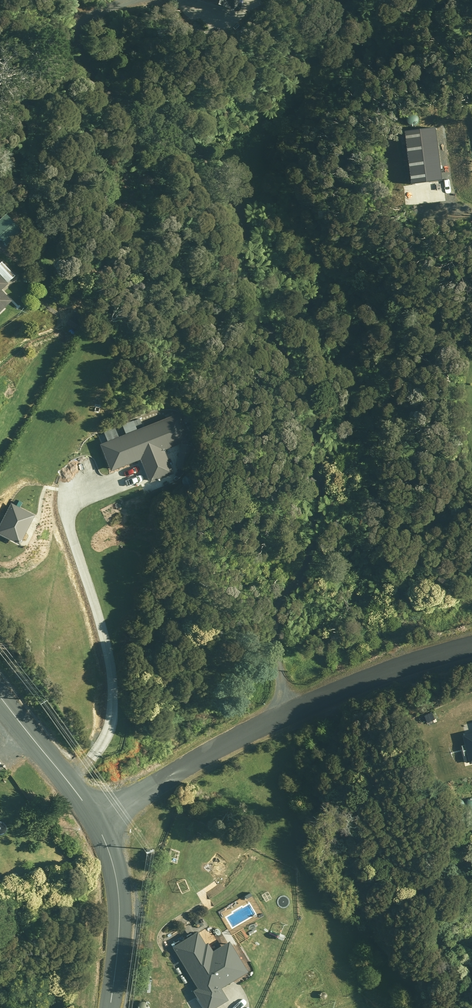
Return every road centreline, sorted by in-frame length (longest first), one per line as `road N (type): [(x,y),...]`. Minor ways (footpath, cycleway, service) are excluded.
road 1 (residential): [(97,825),(229,741),(393,669),(471,646)]
road 2 (unclassified): [(111,1007),(119,904),(97,825)]
road 3 (unclassified): [(97,825),(0,697)]

